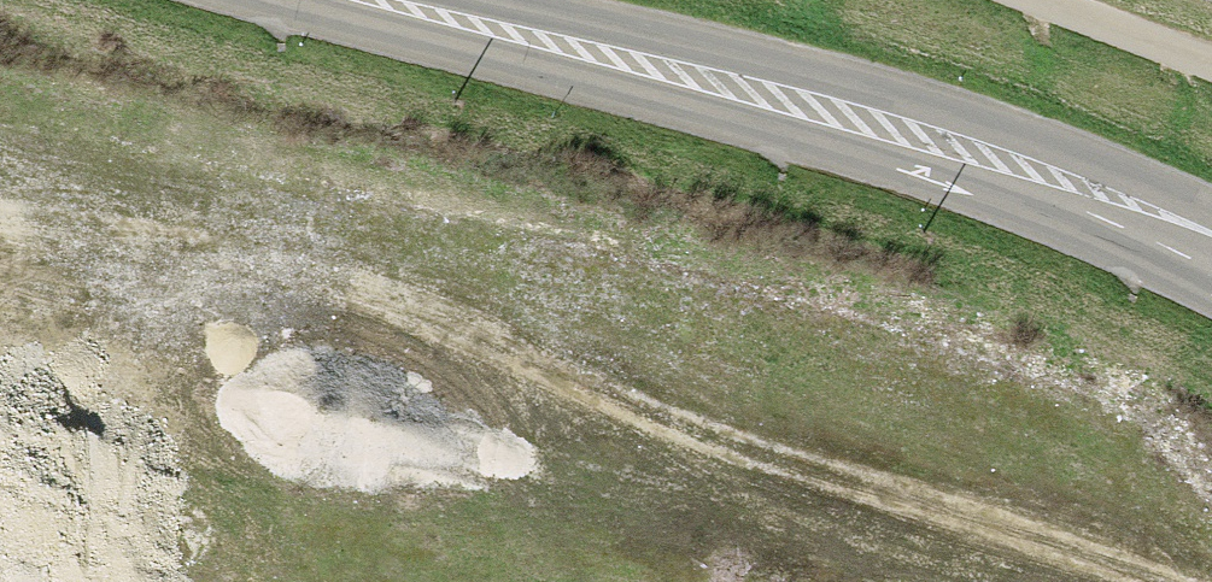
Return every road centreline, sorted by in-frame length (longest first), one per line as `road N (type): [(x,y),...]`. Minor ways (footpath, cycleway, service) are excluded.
road 1 (track): [(0,244),(99,252),(505,365),(992,525),(1137,581)]
road 2 (secondary): [(1211,251),(1027,171),(899,131),(374,0)]
road 3 (track): [(1018,0),(1211,71)]

